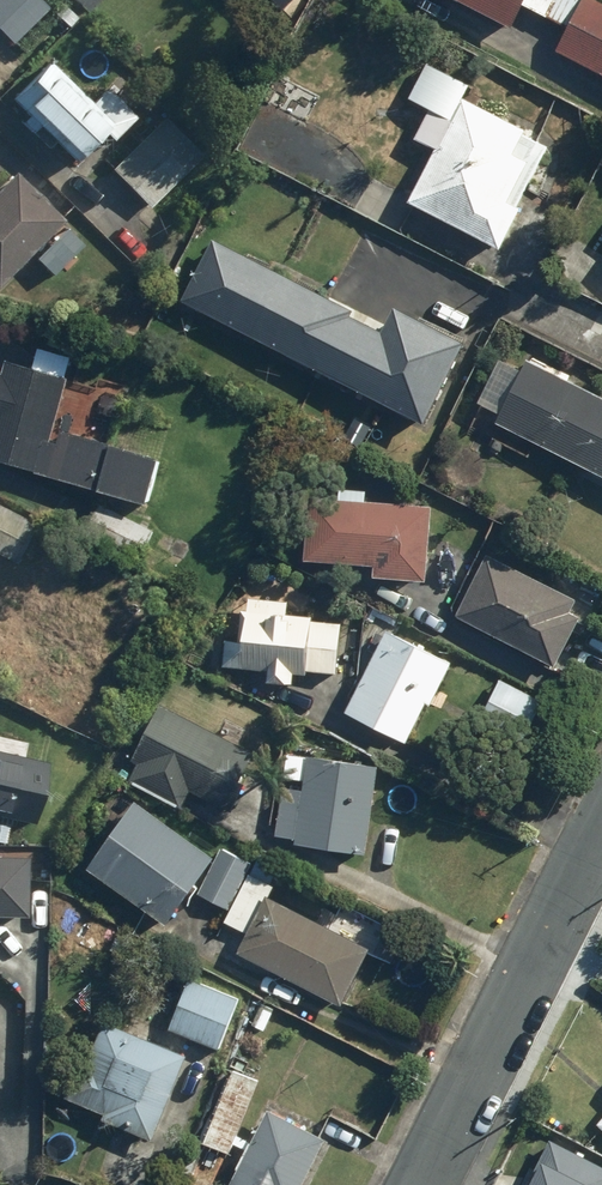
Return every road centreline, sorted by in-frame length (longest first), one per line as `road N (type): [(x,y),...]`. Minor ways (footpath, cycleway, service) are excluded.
road 1 (residential): [(425,1184),(601,829)]

